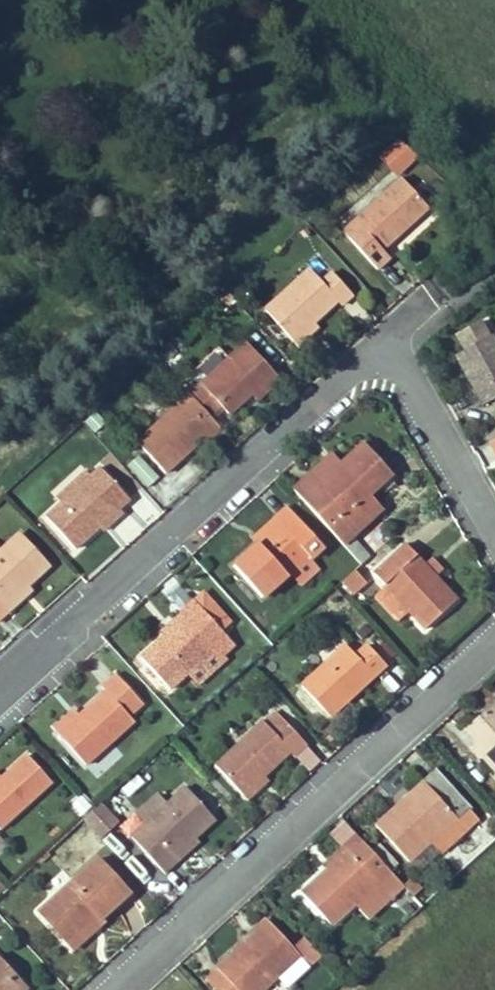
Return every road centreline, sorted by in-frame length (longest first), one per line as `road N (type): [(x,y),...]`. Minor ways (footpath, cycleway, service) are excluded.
road 1 (residential): [(494,641),(105,989)]
road 2 (residential): [(0,688),(386,341)]
road 3 (residential): [(386,341),(494,524)]

